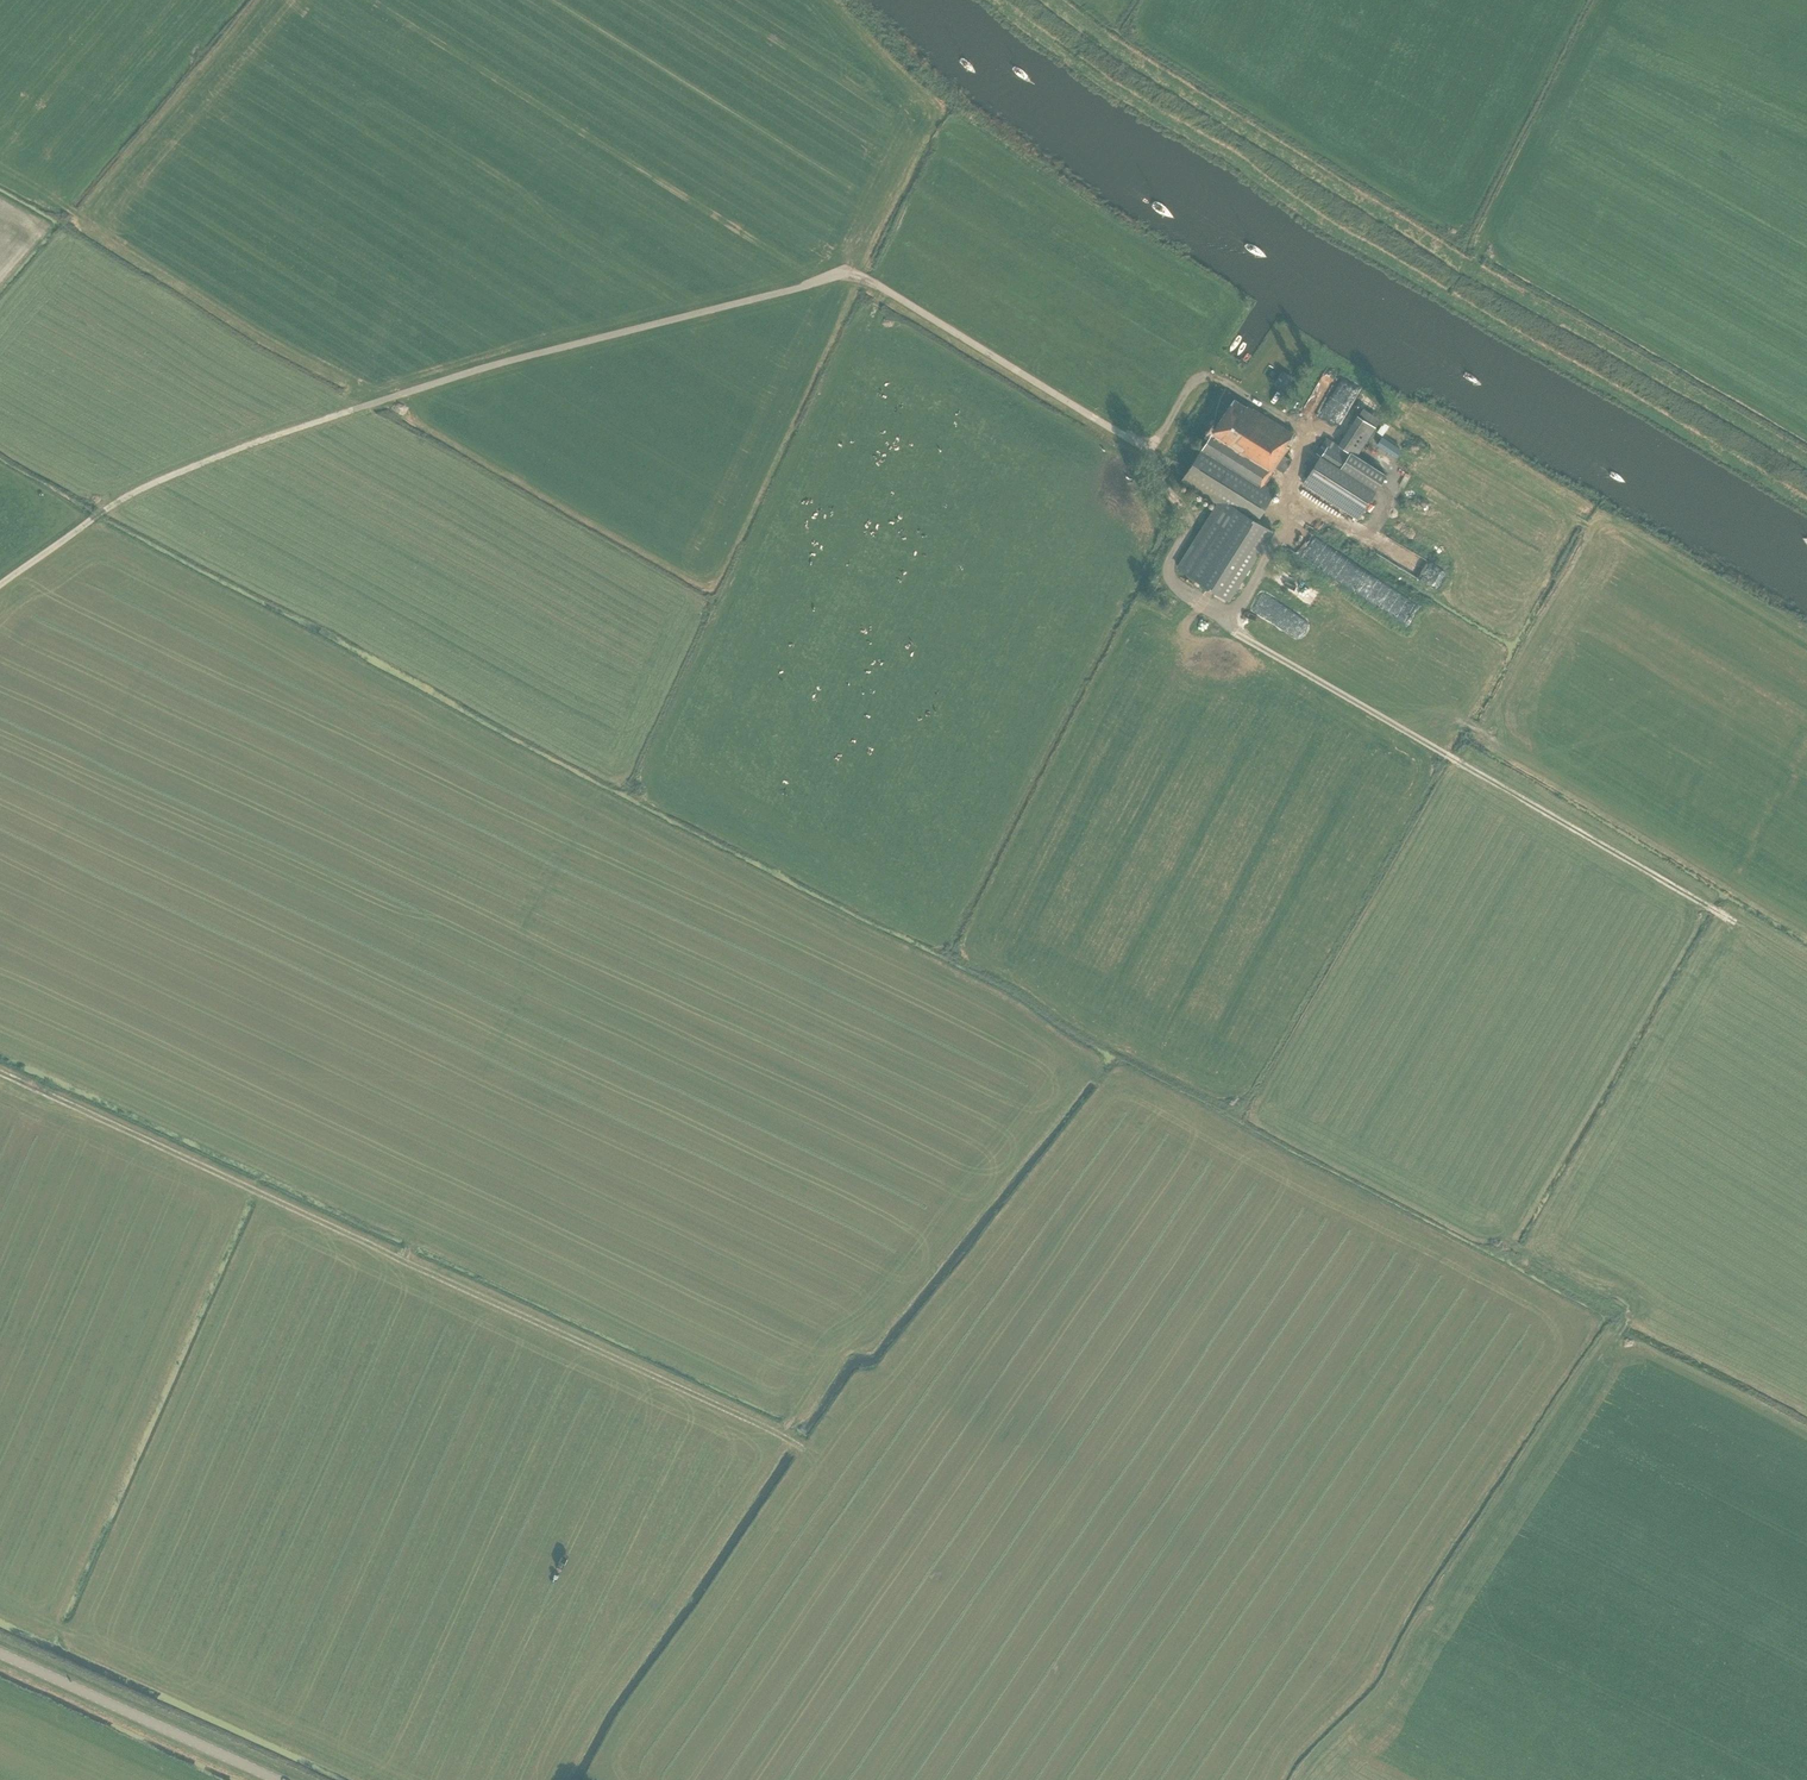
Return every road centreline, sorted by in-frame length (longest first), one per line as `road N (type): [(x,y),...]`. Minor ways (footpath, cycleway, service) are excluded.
road 1 (track): [(0,1073),(804,1451)]
road 2 (tertiary): [(278,1779),(0,1654)]

